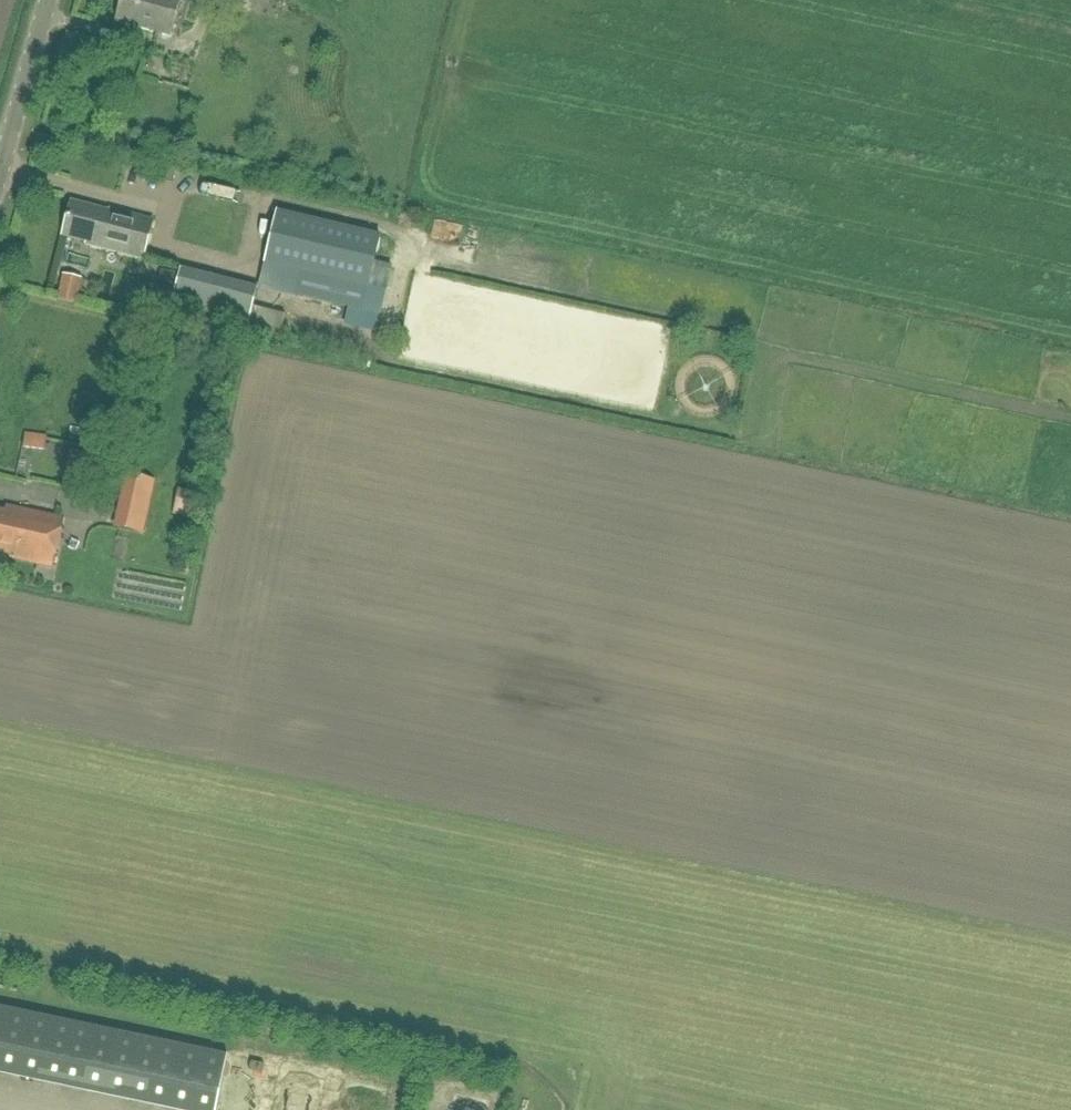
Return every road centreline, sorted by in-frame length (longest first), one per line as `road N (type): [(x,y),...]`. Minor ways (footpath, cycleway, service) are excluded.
road 1 (tertiary): [(0,164),(45,0)]

